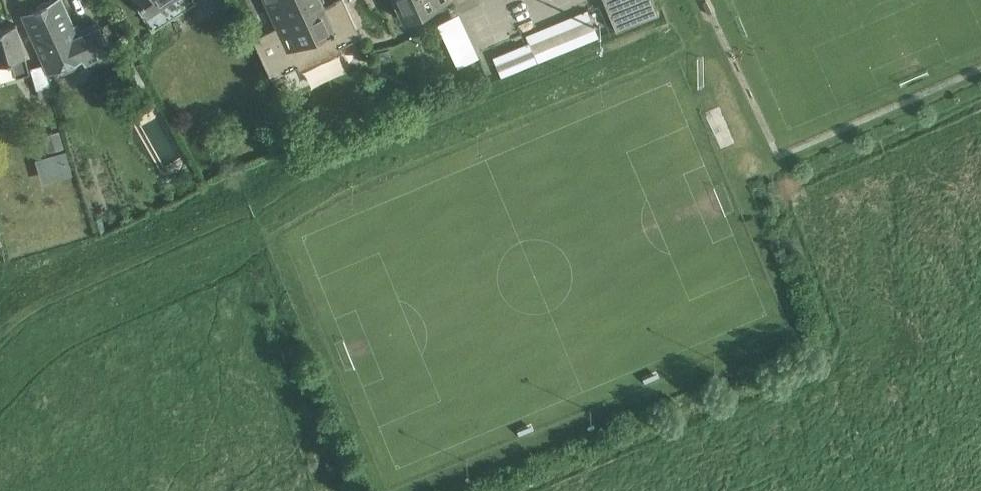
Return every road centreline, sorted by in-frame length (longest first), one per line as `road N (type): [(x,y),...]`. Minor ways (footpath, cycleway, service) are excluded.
road 1 (track): [(673,0),(688,33),(271,195)]

